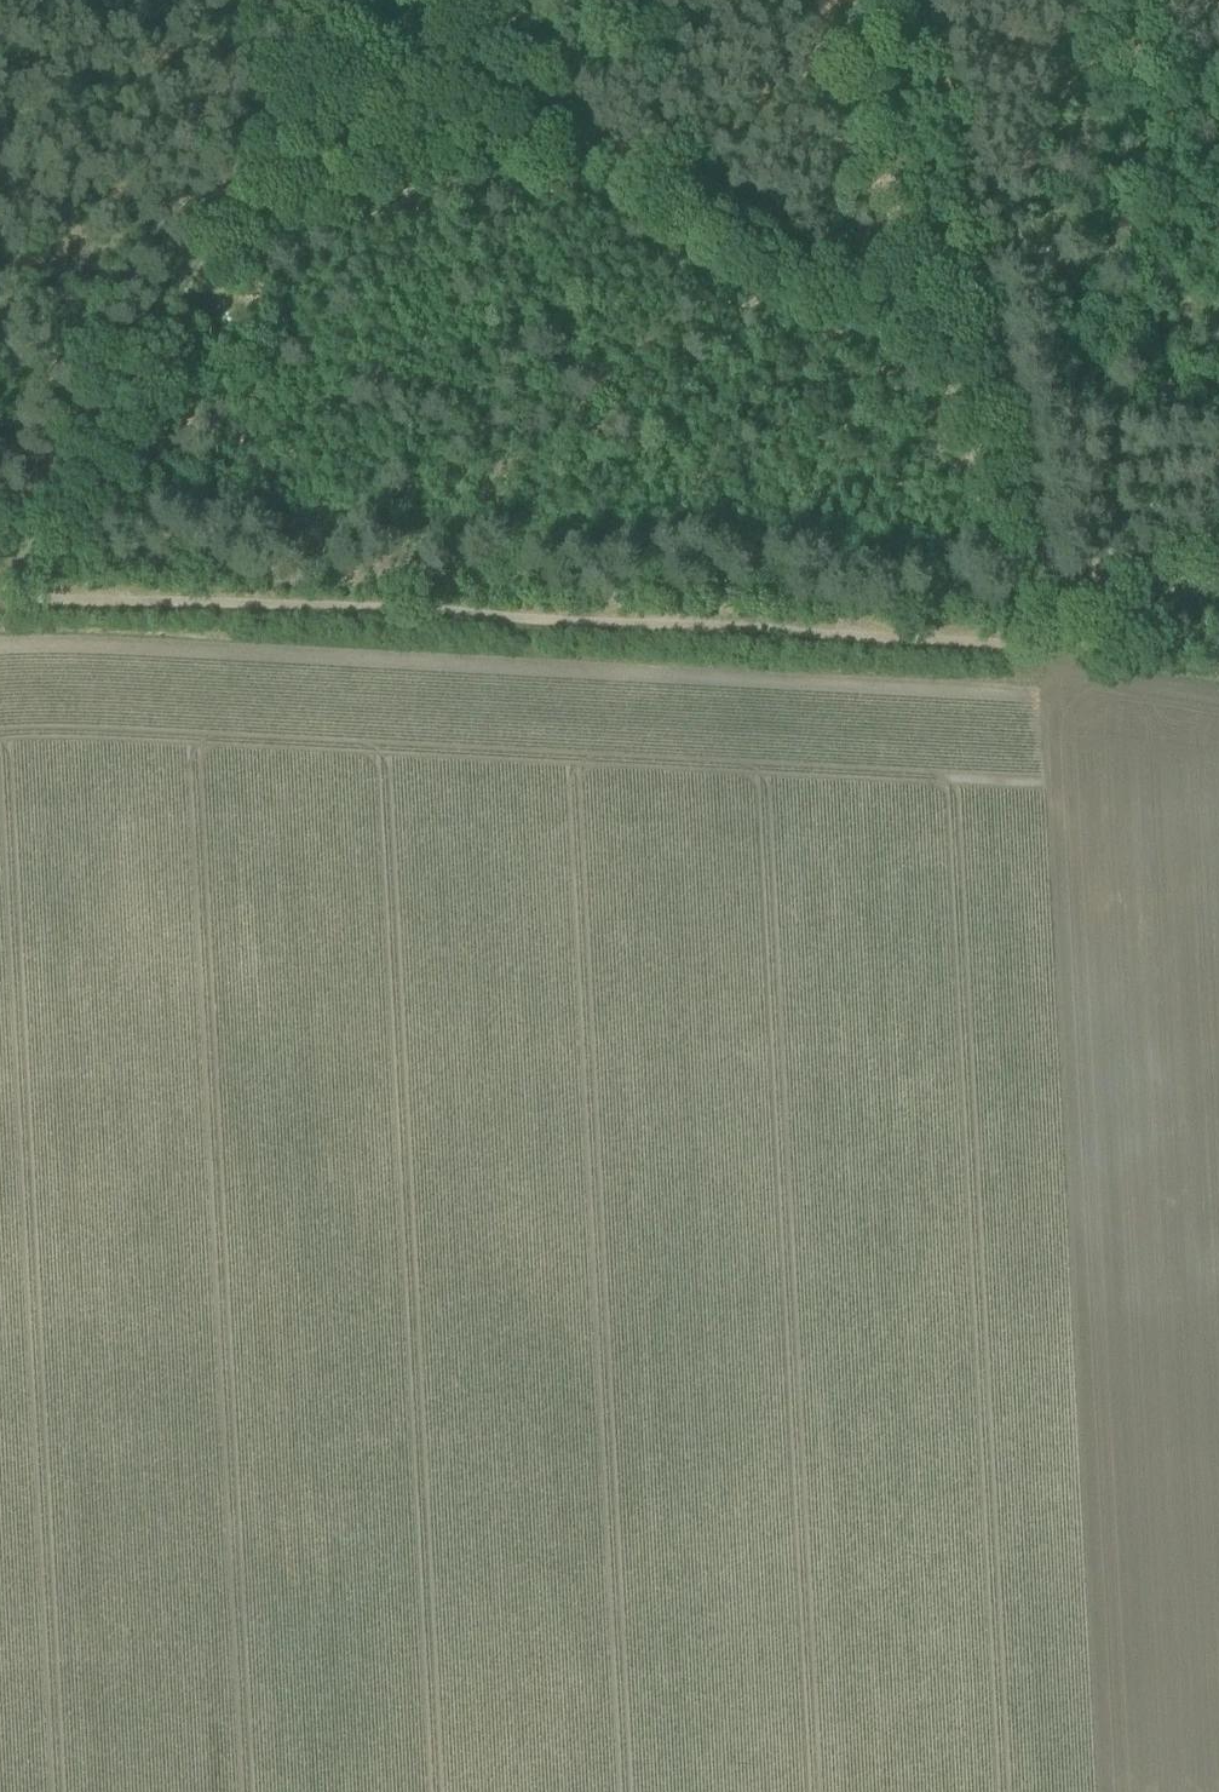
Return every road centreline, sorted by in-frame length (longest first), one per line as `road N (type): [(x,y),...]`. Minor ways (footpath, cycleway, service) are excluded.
road 1 (track): [(1054,647),(0,604)]
road 2 (track): [(353,0),(0,591)]
road 3 (track): [(921,0),(1045,547),(1054,647)]
road 4 (track): [(1218,579),(1054,647)]

